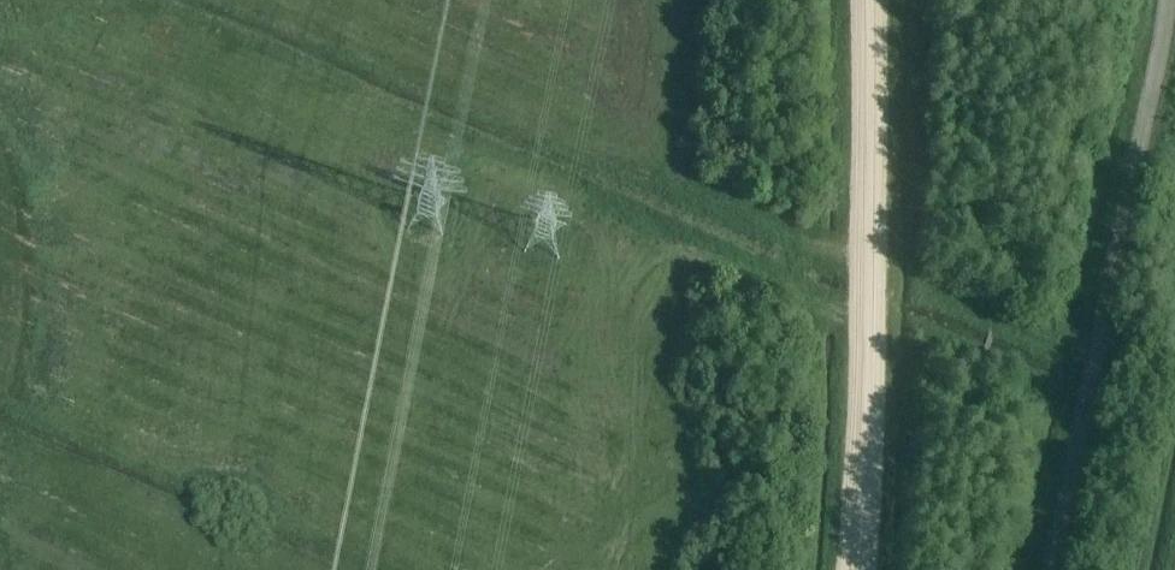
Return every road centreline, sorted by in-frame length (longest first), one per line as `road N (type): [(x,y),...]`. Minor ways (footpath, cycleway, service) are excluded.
road 1 (unclassified): [(1054,569),(1168,0)]

